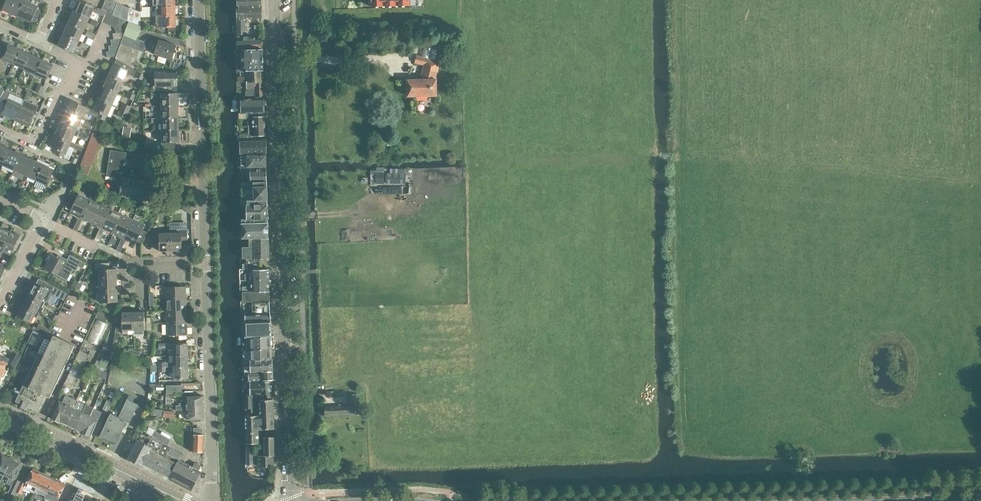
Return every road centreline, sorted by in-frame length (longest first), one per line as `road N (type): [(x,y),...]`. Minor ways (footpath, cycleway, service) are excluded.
road 1 (secondary): [(288,500),(275,0)]
road 2 (unclassified): [(204,265),(199,0)]
road 3 (unclassified): [(211,500),(204,265)]
road 4 (tertiary): [(180,500),(0,415)]
road 5 (residential): [(0,129),(37,144),(76,61),(39,43)]

